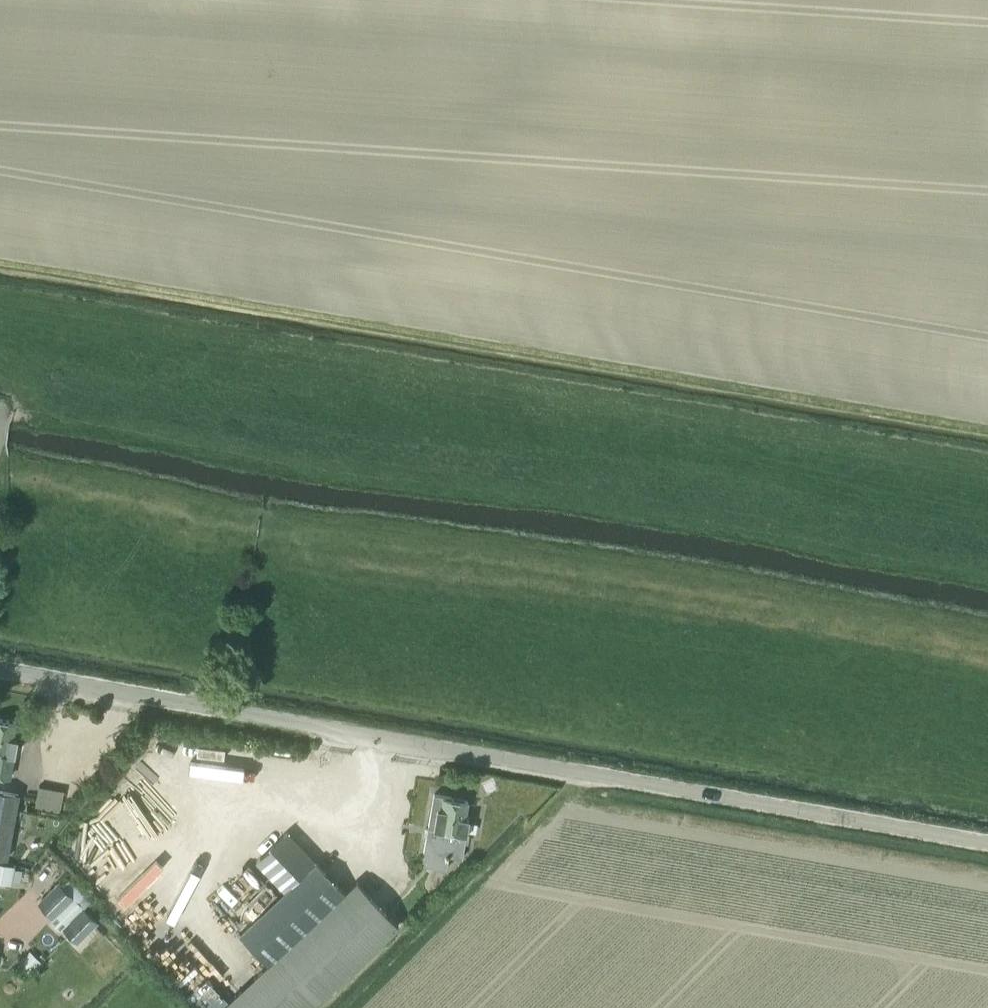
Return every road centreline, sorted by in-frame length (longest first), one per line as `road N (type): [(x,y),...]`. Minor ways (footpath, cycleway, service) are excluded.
road 1 (tertiary): [(0,671),(987,844)]

